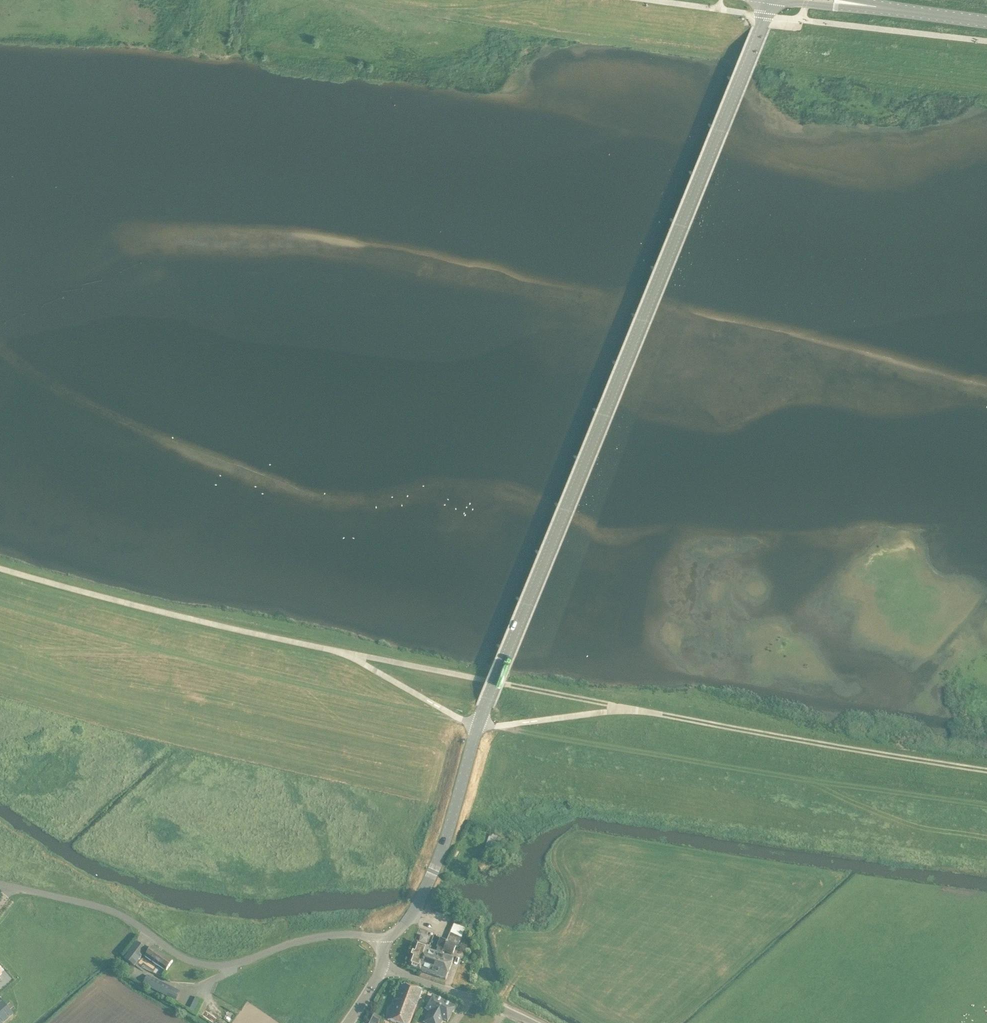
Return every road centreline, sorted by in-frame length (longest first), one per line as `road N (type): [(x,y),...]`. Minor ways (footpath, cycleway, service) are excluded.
road 1 (tertiary): [(479,721),(763,16)]
road 2 (track): [(496,725),(986,804)]
road 3 (track): [(462,718),(234,668),(0,603)]
road 4 (unclassified): [(0,883),(113,910),(206,963),(239,962),(319,936),(383,937)]
road 5 (tertiary): [(383,937),(402,928),(433,870),(479,721)]
road 6 (tertiary): [(537,1022),(382,965)]

